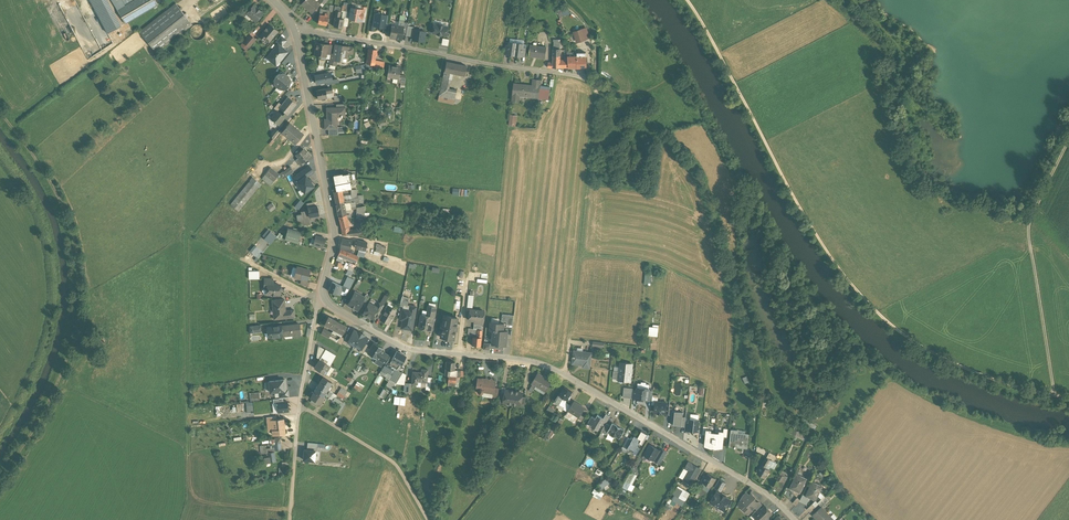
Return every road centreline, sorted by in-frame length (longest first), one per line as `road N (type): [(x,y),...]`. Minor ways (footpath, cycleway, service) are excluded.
road 1 (track): [(687,0),(815,230),(891,327),(987,379),(1068,397)]
road 2 (residential): [(320,301),(406,348),(553,370),(796,519)]
road 3 (track): [(734,303),(702,188),(638,118),(597,88),(579,256)]
road 4 (track): [(744,190),(740,274),(753,321),(805,413),(822,406),(823,389),(771,280),(767,259),(783,254)]
road 5 (track): [(290,511),(209,503),(191,487),(187,235),(241,259)]
road 6 (track): [(0,109),(54,183),(71,231),(80,306),(52,401),(0,479)]
road 7 (track): [(1068,449),(1046,448),(942,408),(862,361),(816,314),(763,220)]
road 8 (residential): [(273,0),(294,29),(335,228),(320,301)]
road 9 (track): [(1054,396),(1028,225),(1068,139)]
road 10 (track): [(726,519),(748,484),(759,399),(734,303)]
road 11 (residential): [(320,301),(294,473)]
road 12 (track): [(301,407),(395,465),(428,519)]
road 13 (track): [(467,519),(563,375)]
road 14 (track): [(756,211),(681,78)]

